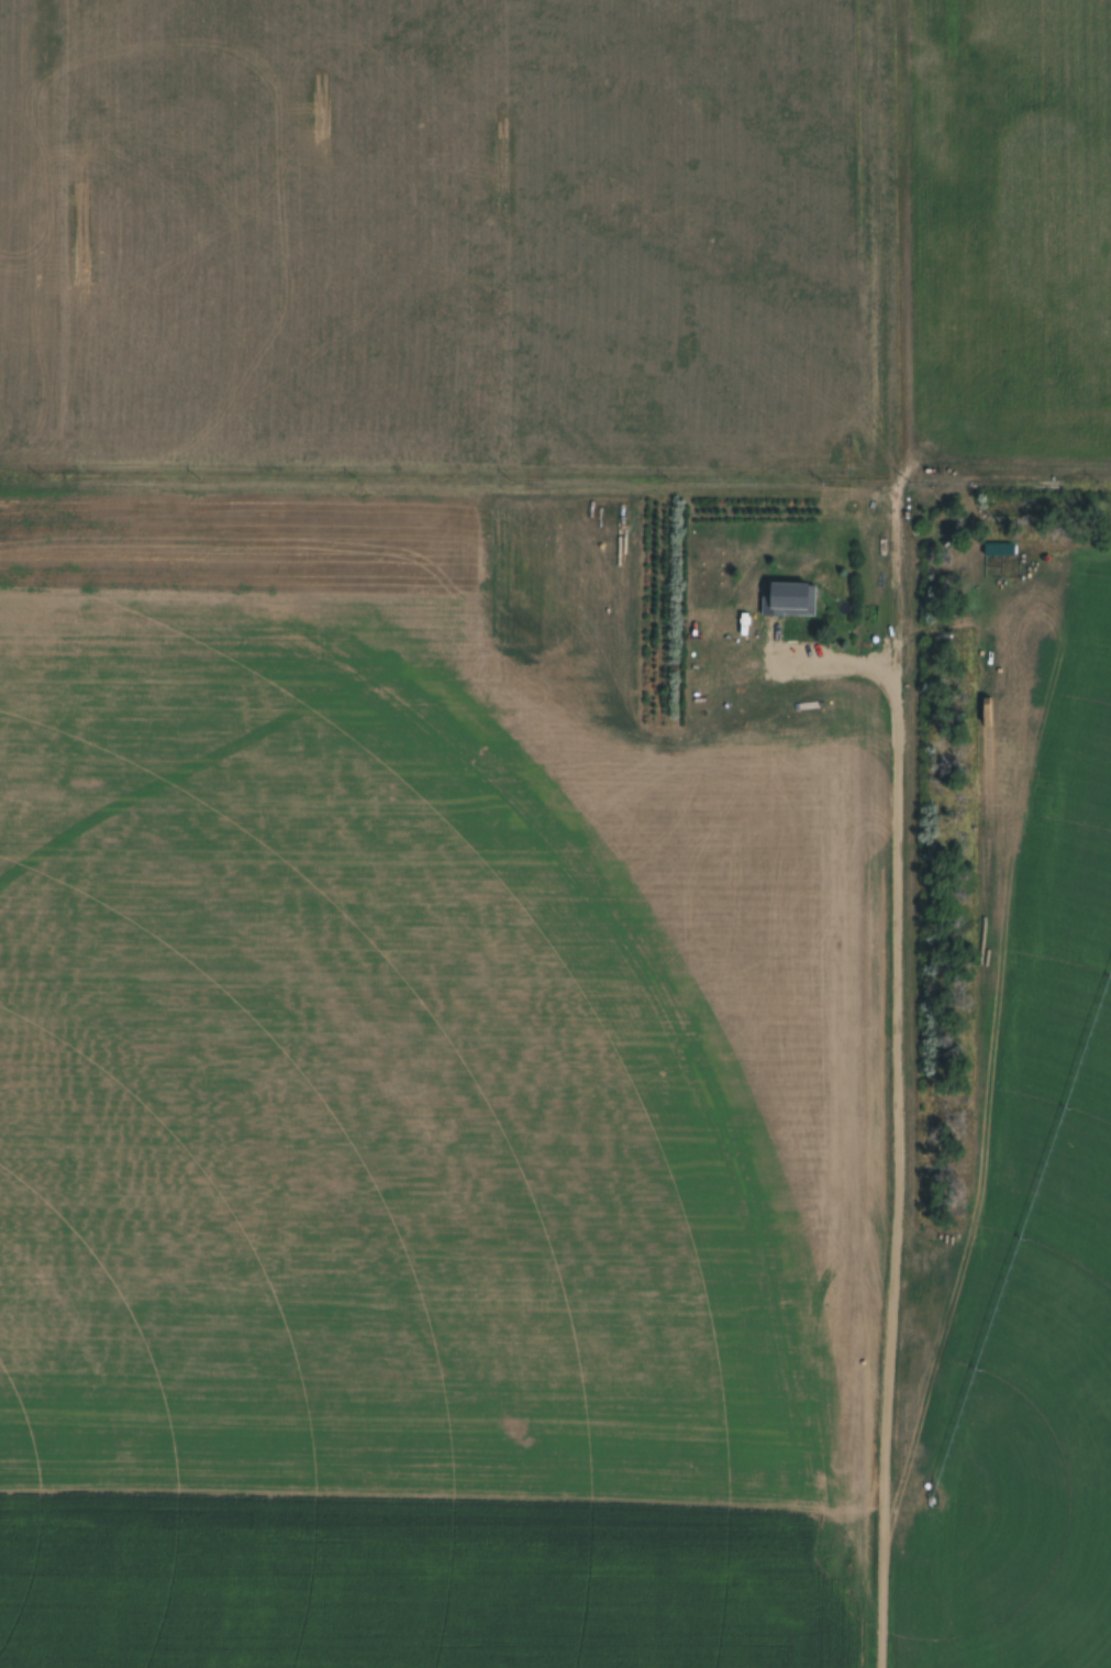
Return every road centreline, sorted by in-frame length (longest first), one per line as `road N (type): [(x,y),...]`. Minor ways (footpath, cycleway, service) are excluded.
road 1 (track): [(881,1667),(873,0)]

